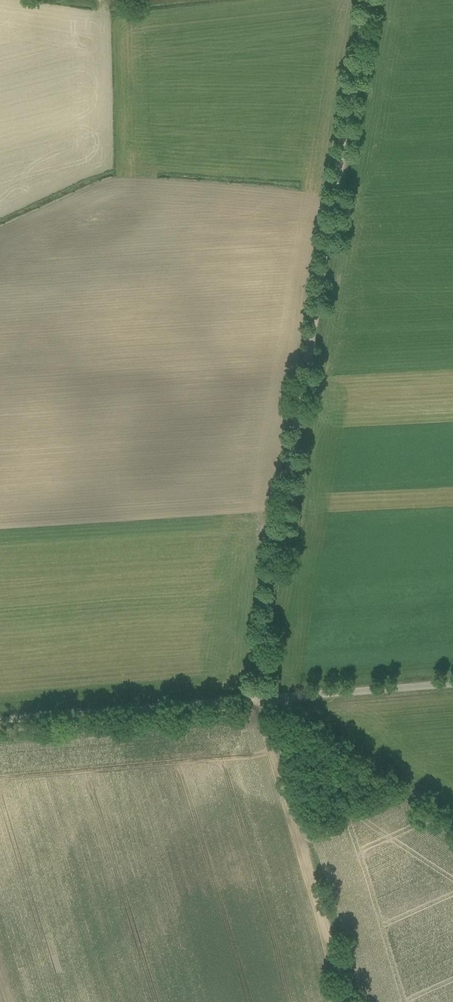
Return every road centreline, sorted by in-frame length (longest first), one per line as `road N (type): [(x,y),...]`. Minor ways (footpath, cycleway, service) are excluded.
road 1 (track): [(349,1001),(255,685),(367,0)]
road 2 (unclassified): [(0,720),(452,682)]
road 3 (track): [(273,697),(452,818)]

